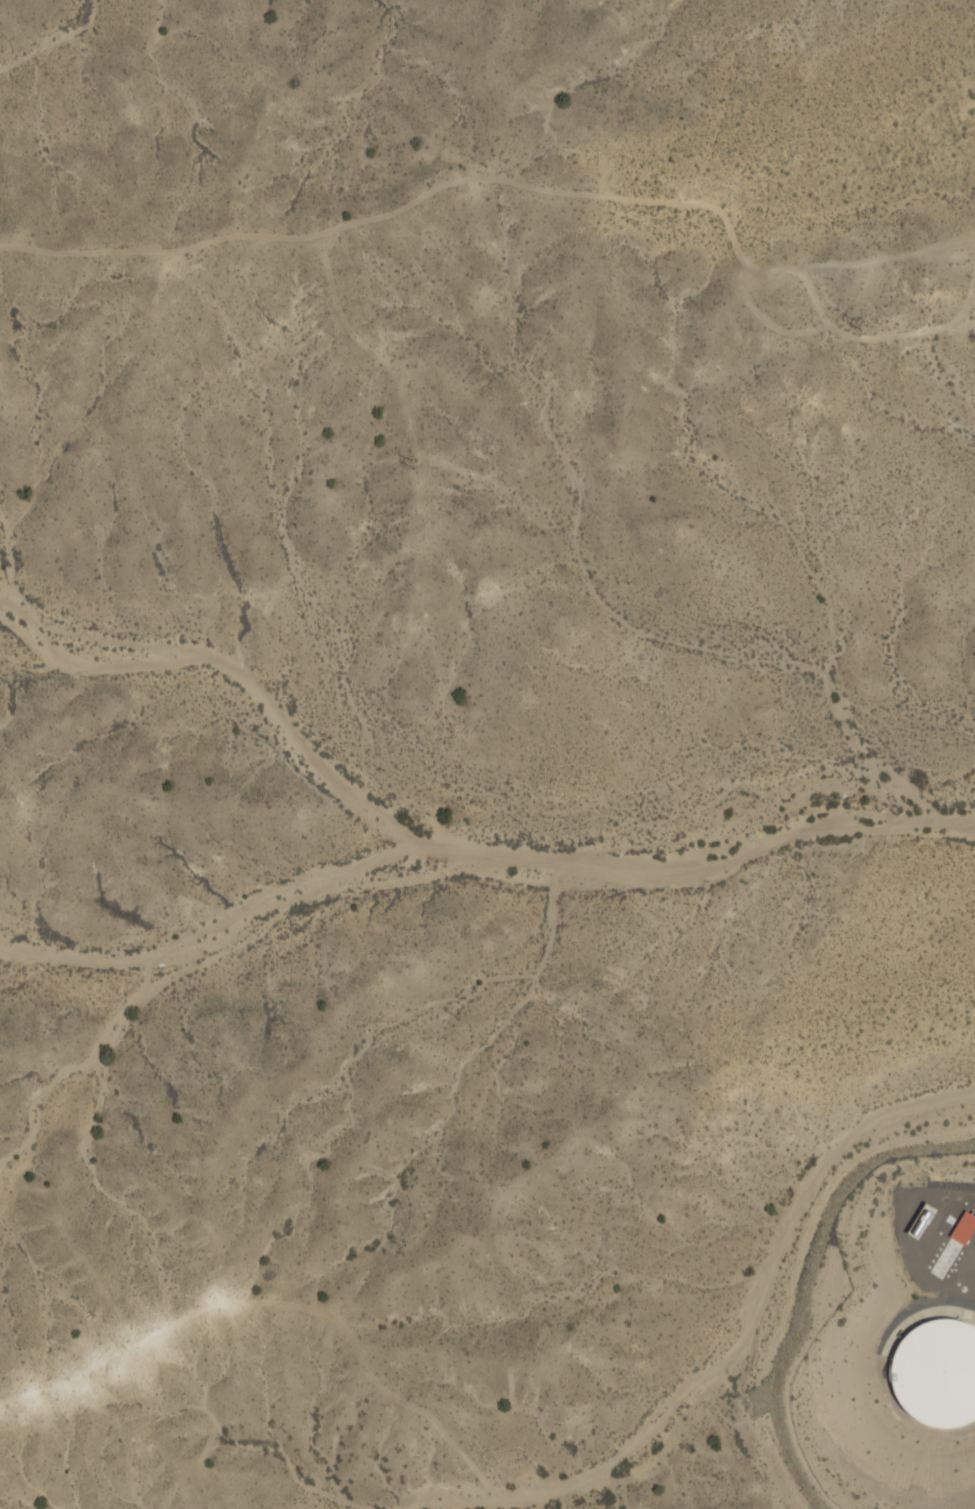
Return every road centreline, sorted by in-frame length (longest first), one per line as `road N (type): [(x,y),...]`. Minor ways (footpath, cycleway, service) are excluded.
road 1 (track): [(730,1366),(821,1184),(859,1140),(974,1099)]

